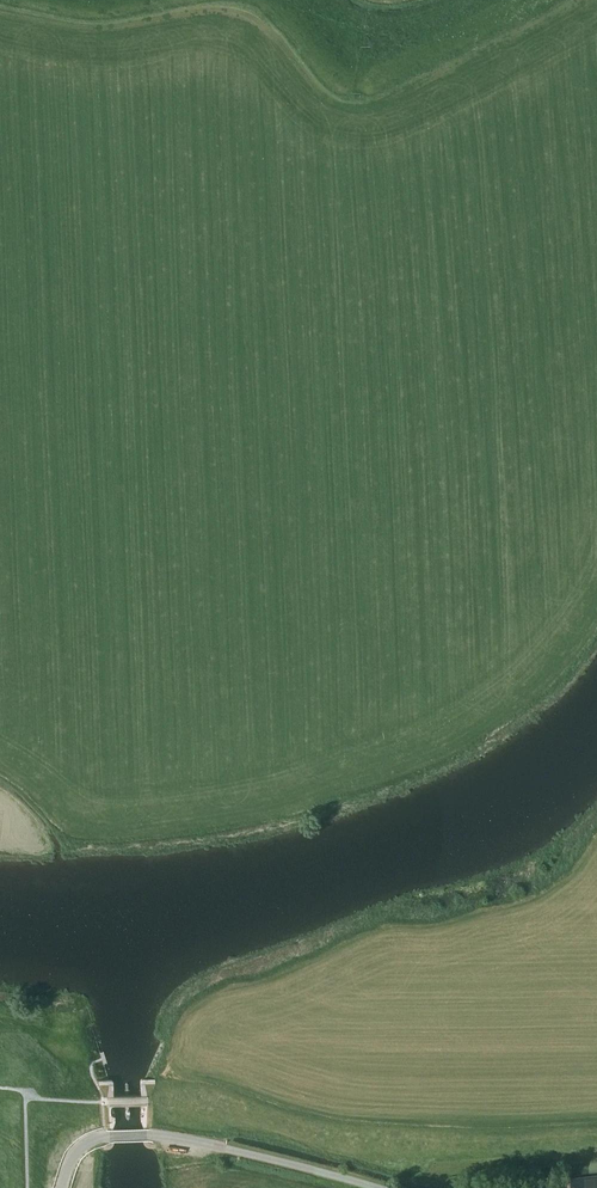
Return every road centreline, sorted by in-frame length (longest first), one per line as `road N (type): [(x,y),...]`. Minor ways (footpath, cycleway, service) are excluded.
road 1 (unclassified): [(379,1187),(145,1135)]

